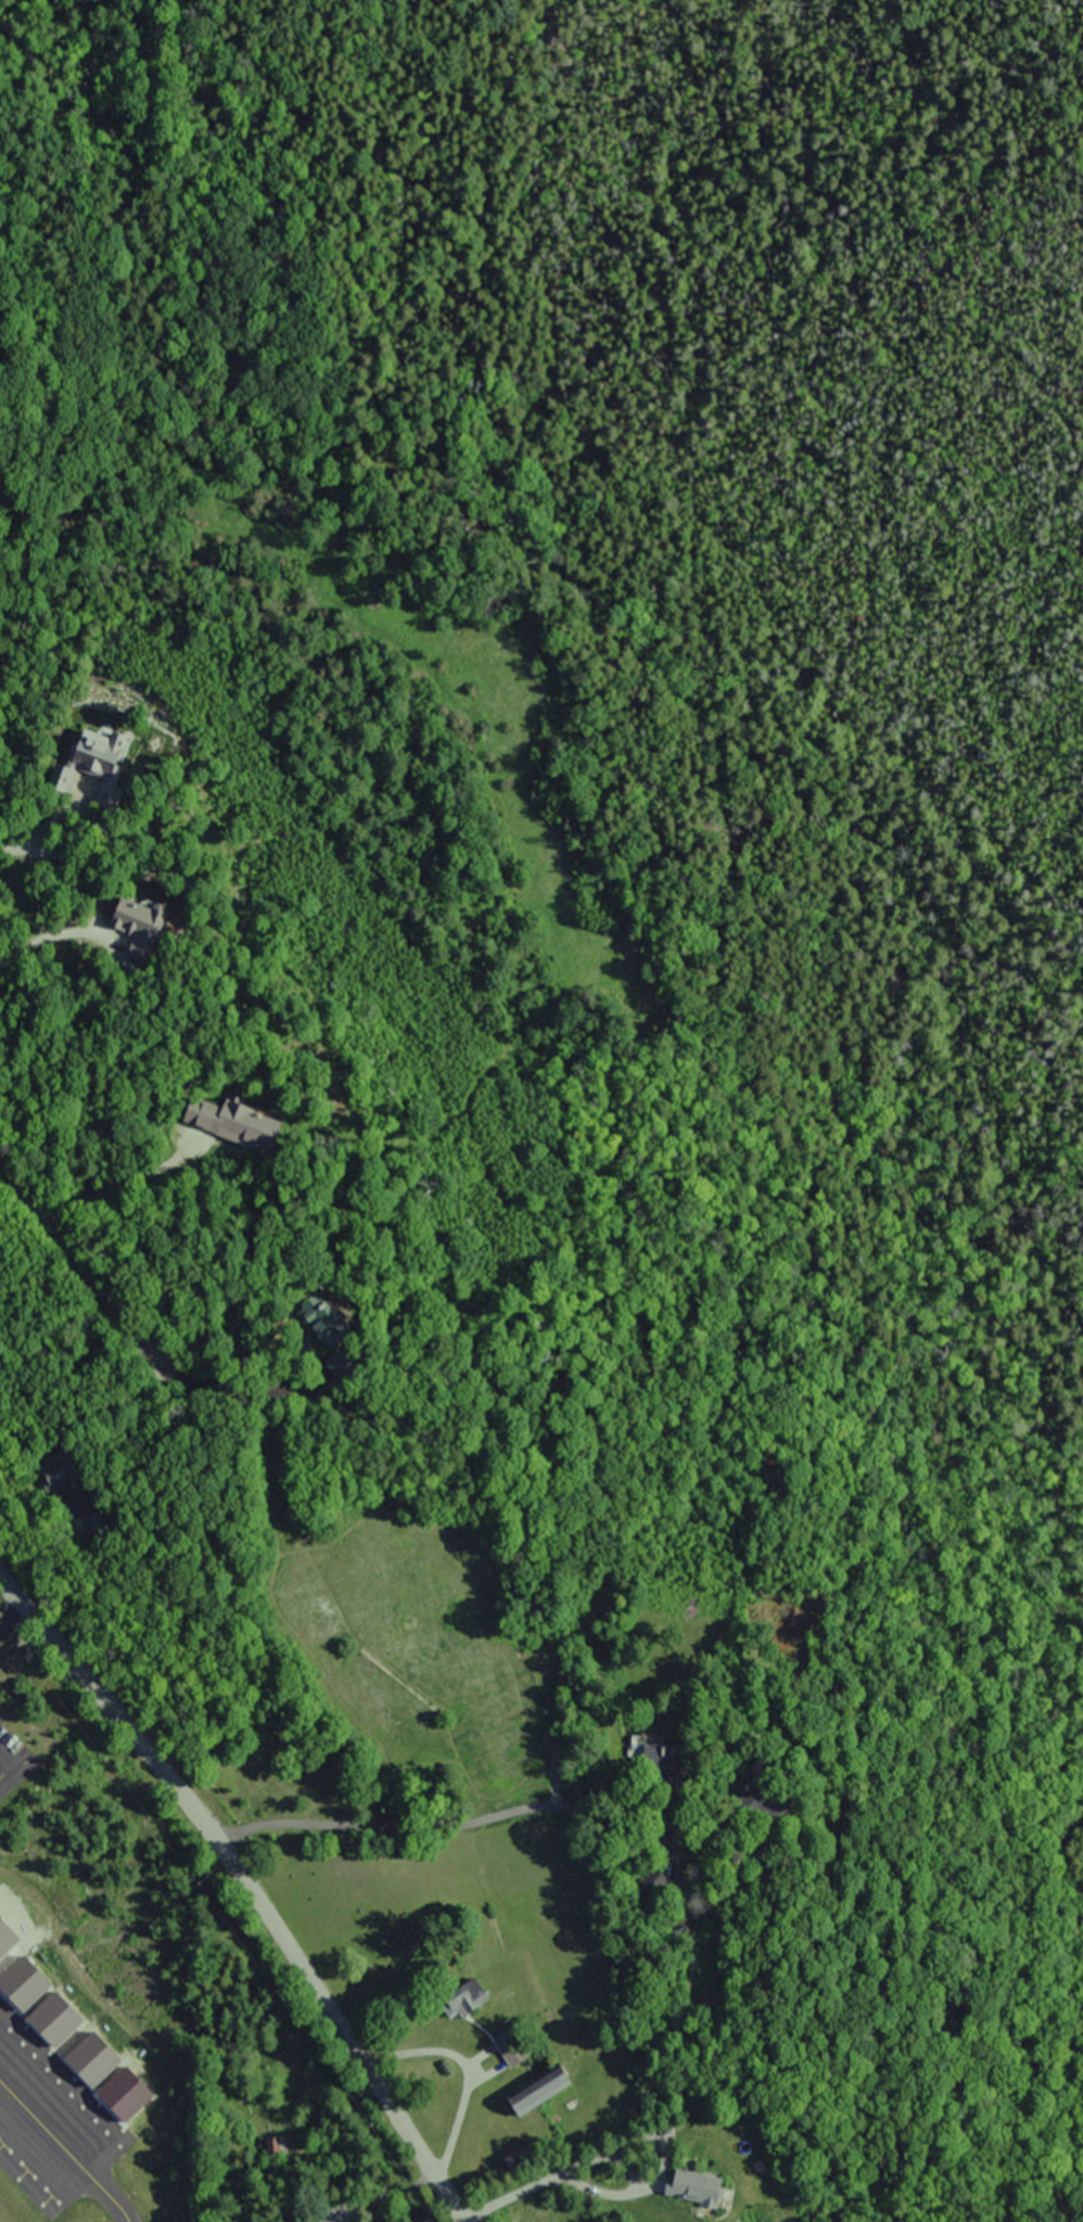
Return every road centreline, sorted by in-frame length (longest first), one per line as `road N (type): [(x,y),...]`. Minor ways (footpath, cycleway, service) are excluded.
road 1 (residential): [(466,2221),(216,1841),(0,1578)]

